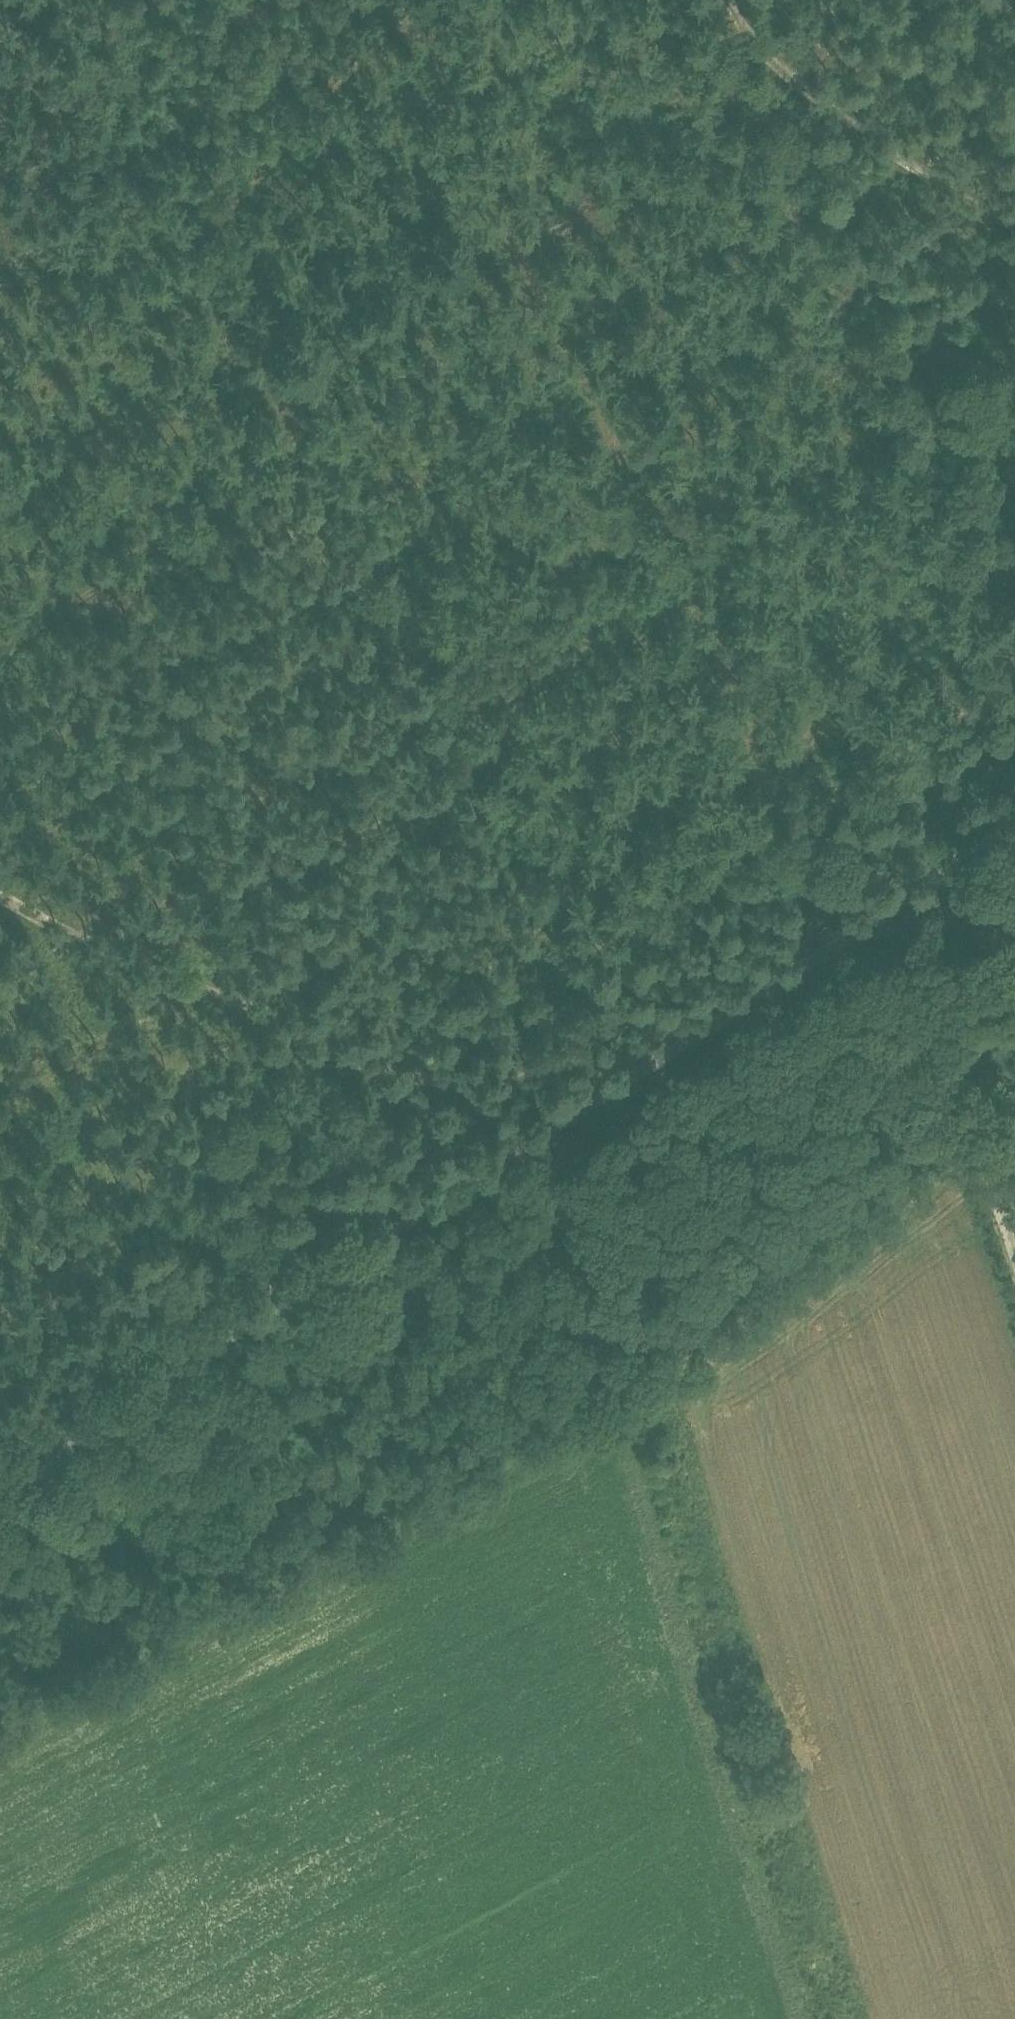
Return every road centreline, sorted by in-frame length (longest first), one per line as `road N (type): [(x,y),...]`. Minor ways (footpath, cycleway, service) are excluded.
road 1 (unclassified): [(0,1483),(891,910),(973,848),(1014,800)]
road 2 (track): [(792,823),(716,639),(679,585),(402,0)]
road 3 (track): [(0,898),(129,962),(417,1081)]
road 4 (track): [(1014,221),(932,182),(808,91),(759,50),(730,0)]
road 5 (track): [(417,1081),(482,1083),(571,1067),(615,1088)]

